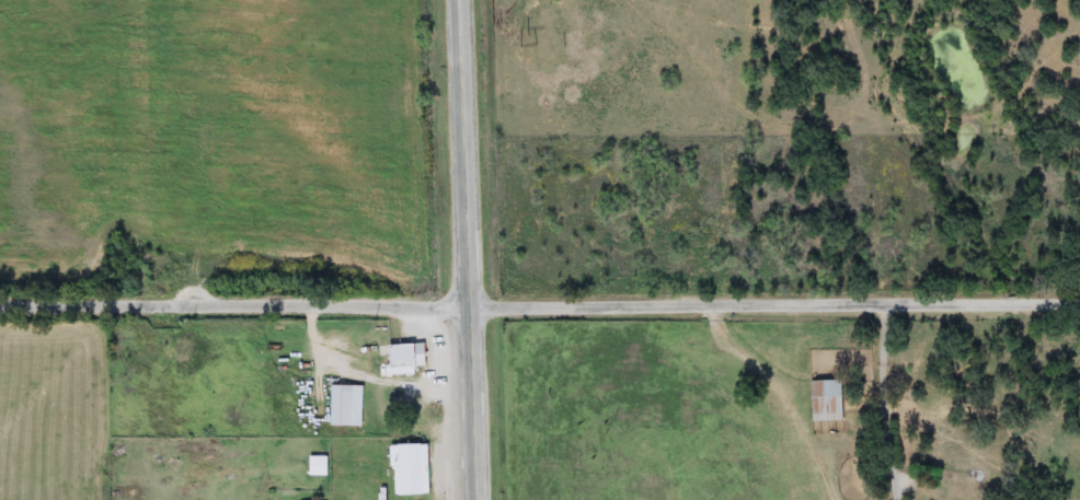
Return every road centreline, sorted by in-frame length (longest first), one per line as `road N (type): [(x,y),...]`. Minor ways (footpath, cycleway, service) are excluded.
road 1 (residential): [(1079,306),(474,311)]
road 2 (trunk): [(463,0),(480,499)]
road 3 (residential): [(474,311),(0,304)]

